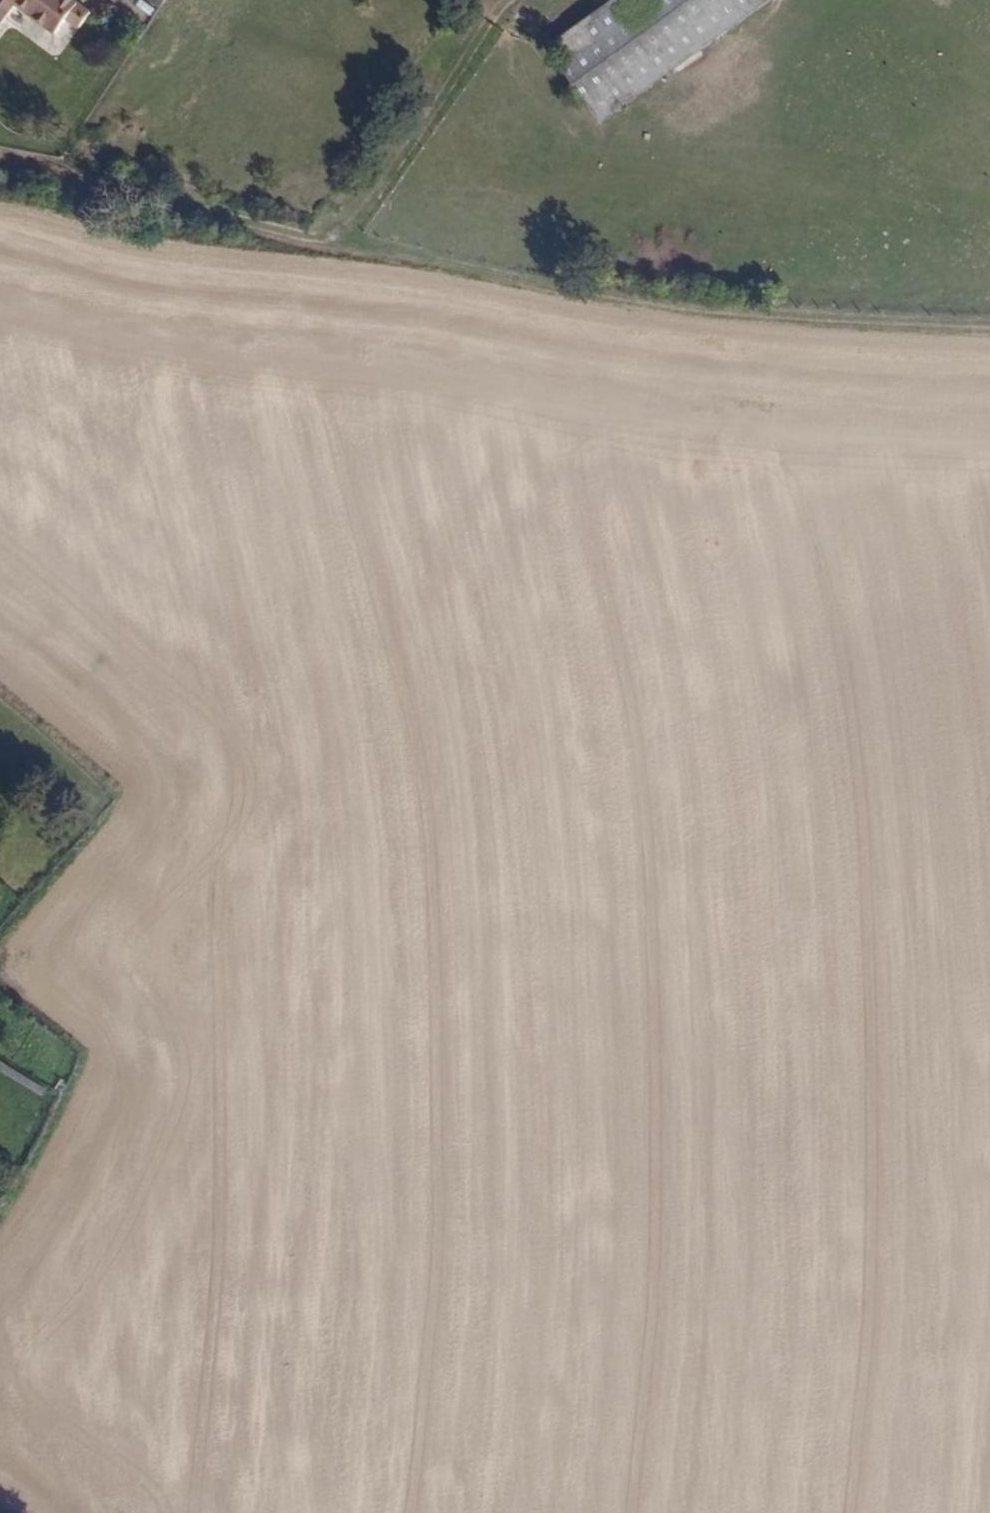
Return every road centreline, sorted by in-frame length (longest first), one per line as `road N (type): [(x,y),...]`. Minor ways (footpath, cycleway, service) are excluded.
road 1 (track): [(0,163),(697,316),(989,326)]

